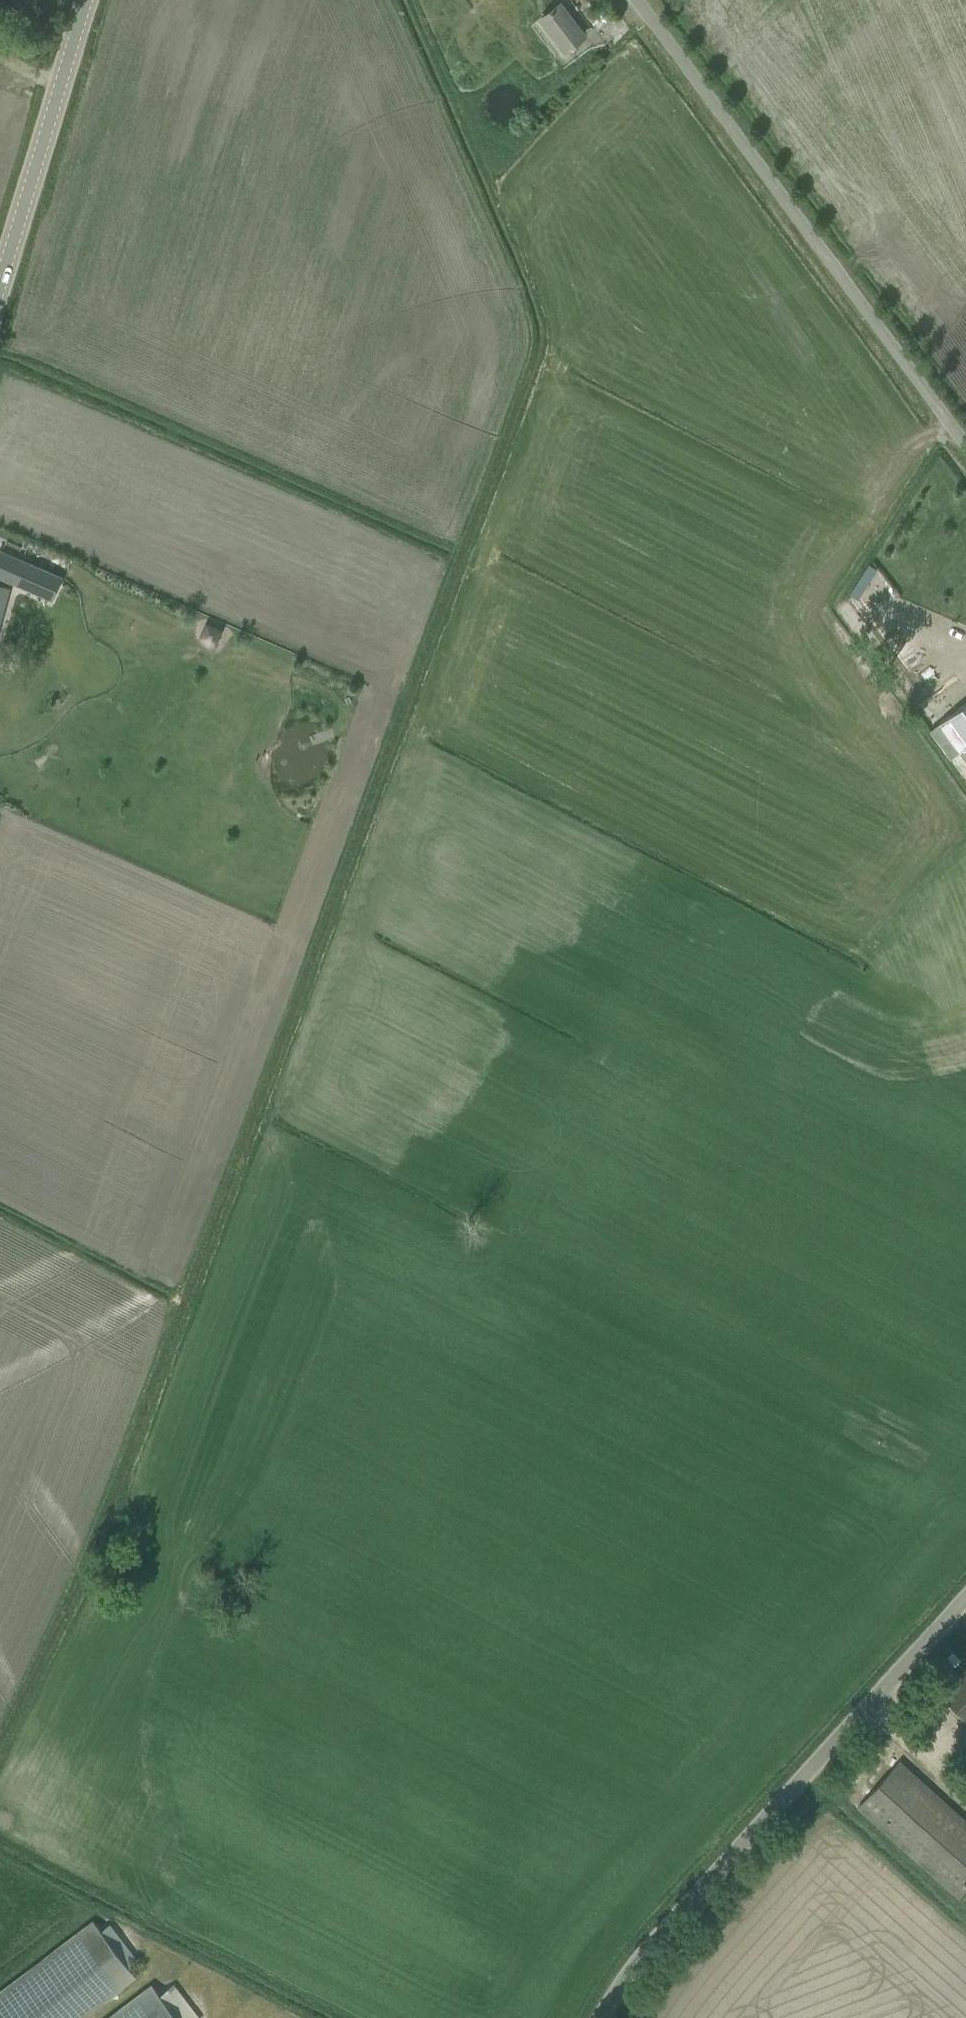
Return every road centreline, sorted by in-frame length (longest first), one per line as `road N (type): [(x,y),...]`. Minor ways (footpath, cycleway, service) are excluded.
road 1 (unclassified): [(600,2017),(631,1971),(965,1595)]
road 2 (unclassified): [(965,444),(634,0)]
road 3 (tertiary): [(0,279),(88,0)]

